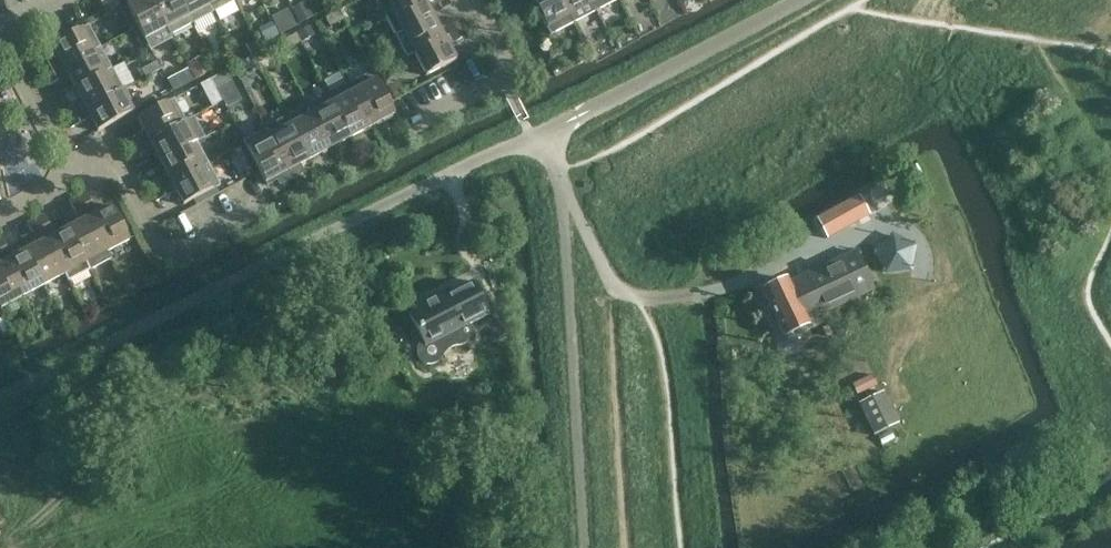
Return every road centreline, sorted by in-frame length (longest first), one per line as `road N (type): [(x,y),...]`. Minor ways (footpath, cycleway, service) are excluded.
road 1 (residential): [(264,206),(165,255),(115,162),(80,178)]
road 2 (residential): [(473,0),(504,64),(502,77),(406,125)]
road 3 (residential): [(80,178),(6,29)]

